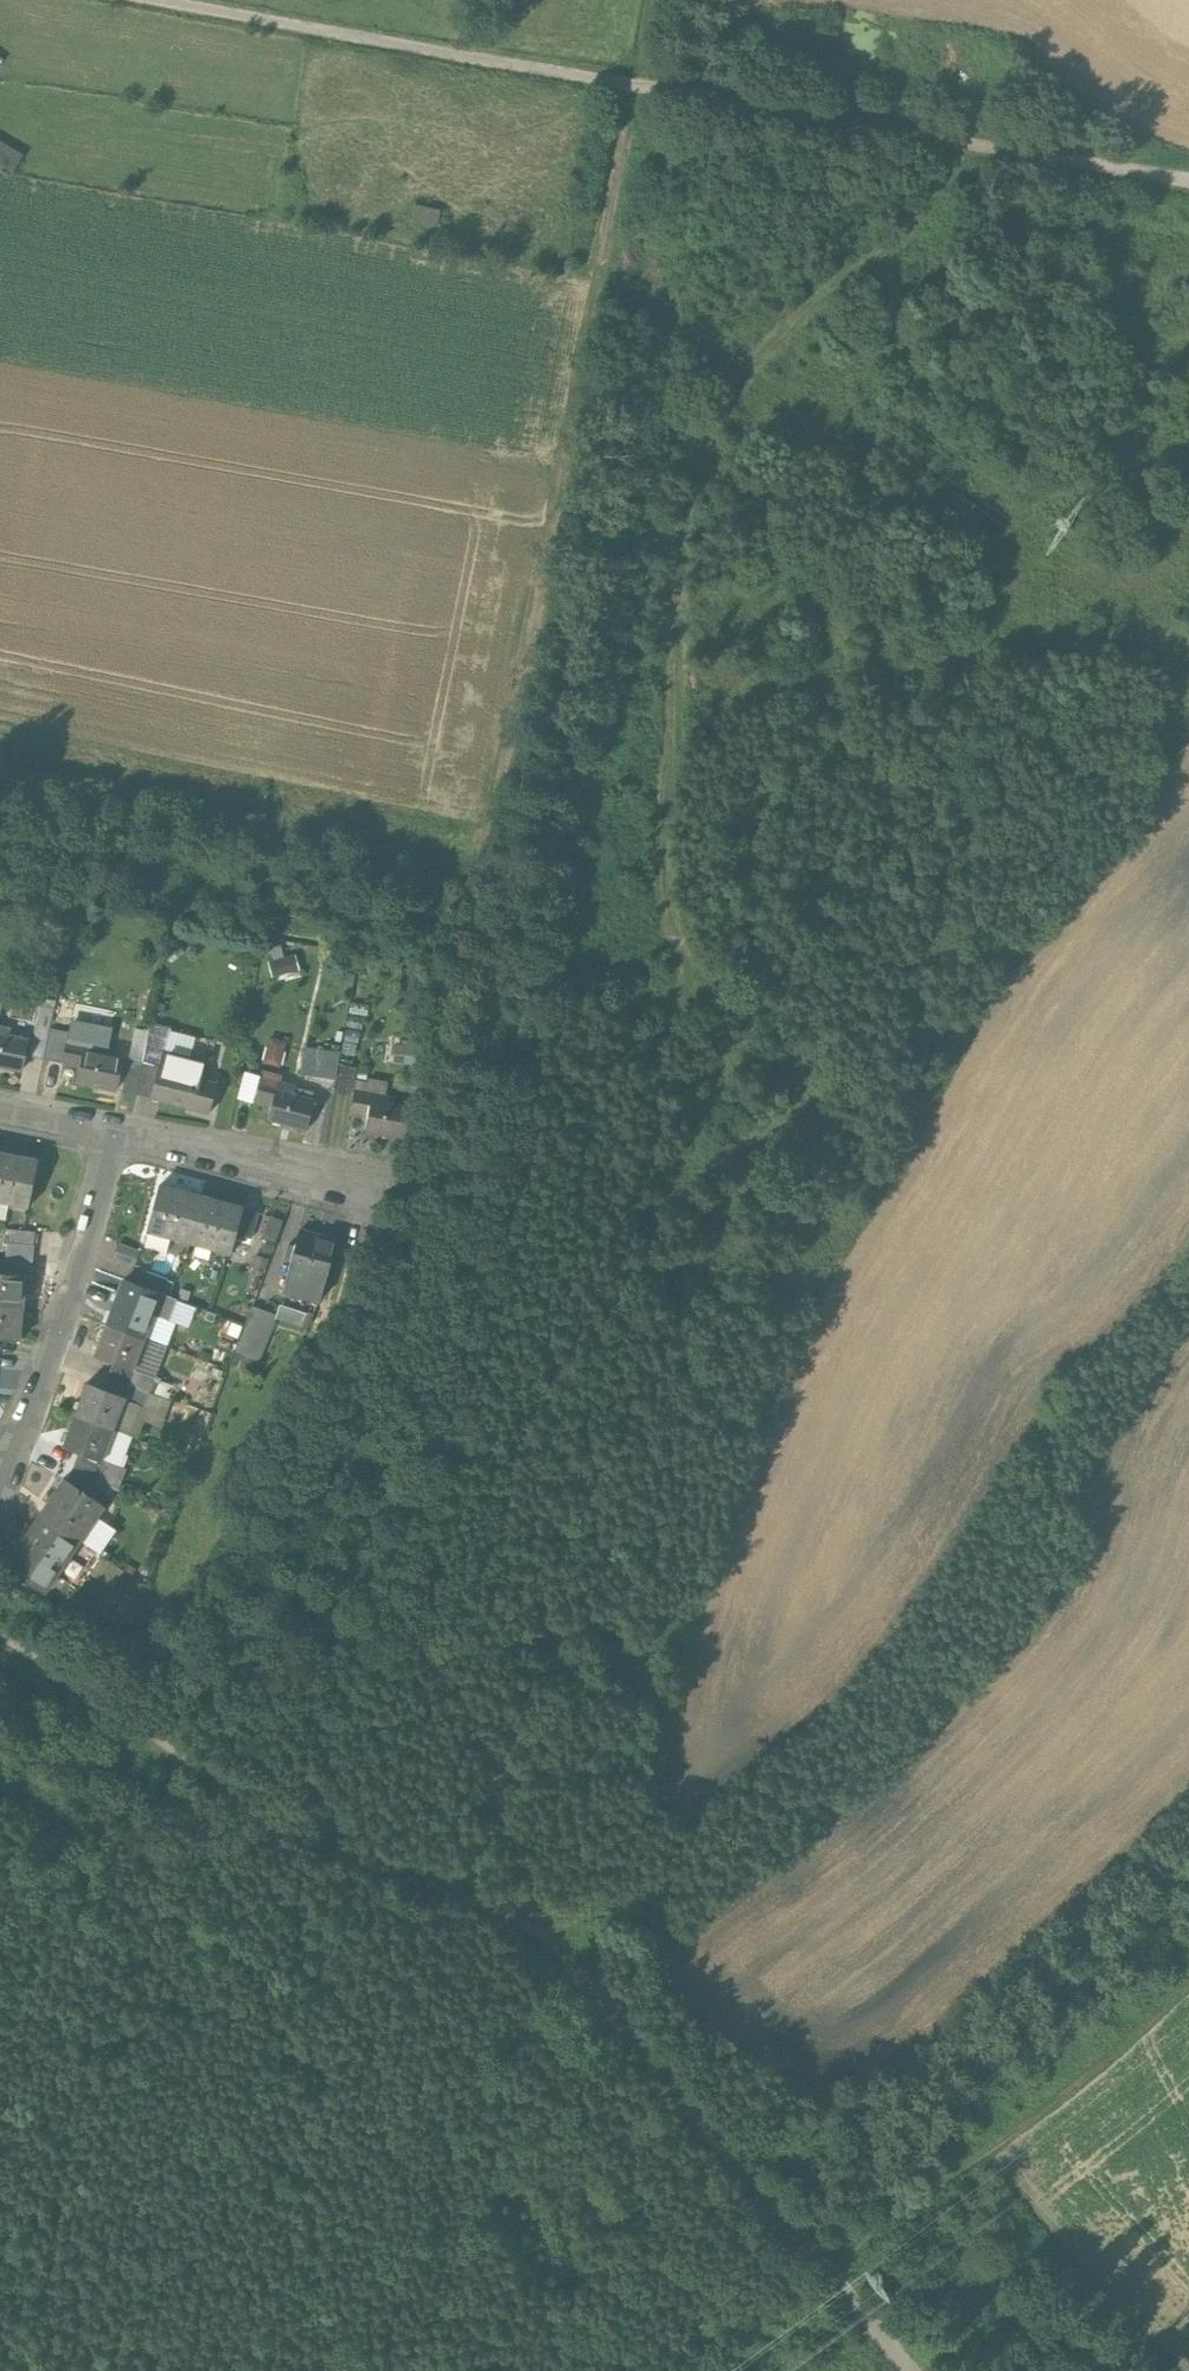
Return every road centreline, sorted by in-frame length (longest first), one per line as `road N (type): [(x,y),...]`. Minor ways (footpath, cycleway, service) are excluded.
road 1 (track): [(537,1932),(501,1804),(457,1693),(460,1647),(513,1448),(606,1299),(656,1116),(674,540),(691,455),(728,386),(812,303),(895,239),(970,153)]
road 2 (track): [(1188,185),(970,153),(139,0)]
road 3 (track): [(622,87),(609,236),(490,881)]
road 4 (track): [(537,1932),(625,2024),(911,2370)]
road 5 (track): [(834,2277),(1188,1971)]
road 6 (residential): [(114,1132),(58,1342),(0,1469)]
road 7 (residential): [(114,1132),(368,1188),(354,1252)]
road 8 (track): [(700,1801),(687,1852),(662,1879),(537,1932)]

